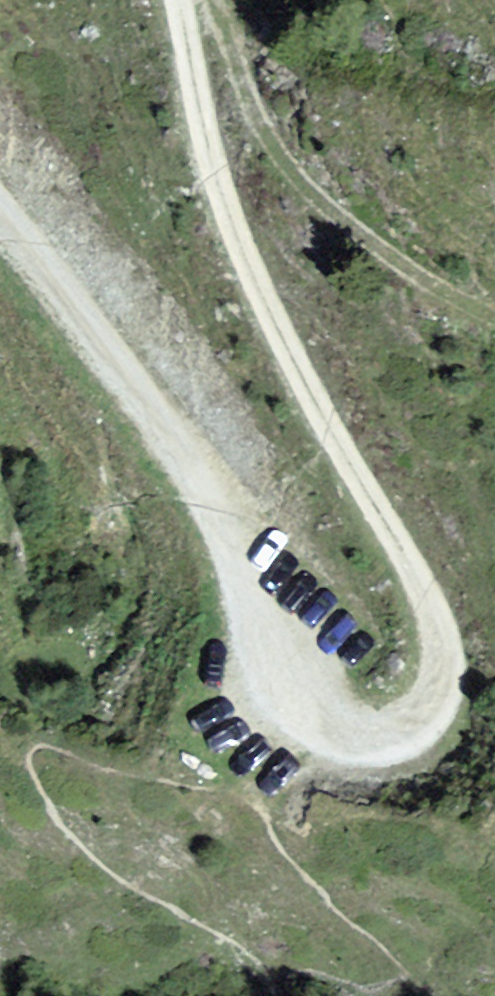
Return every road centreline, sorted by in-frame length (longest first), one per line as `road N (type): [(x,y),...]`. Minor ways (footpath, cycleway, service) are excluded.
road 1 (track): [(342,730),(389,739),(414,721),(430,634),(405,568),(341,465),(248,268),(192,98),(177,0)]
road 2 (track): [(0,218),(173,445),(268,604),(304,682),(342,730)]
road 3 (track): [(211,0),(292,177),(373,251),(494,328)]

